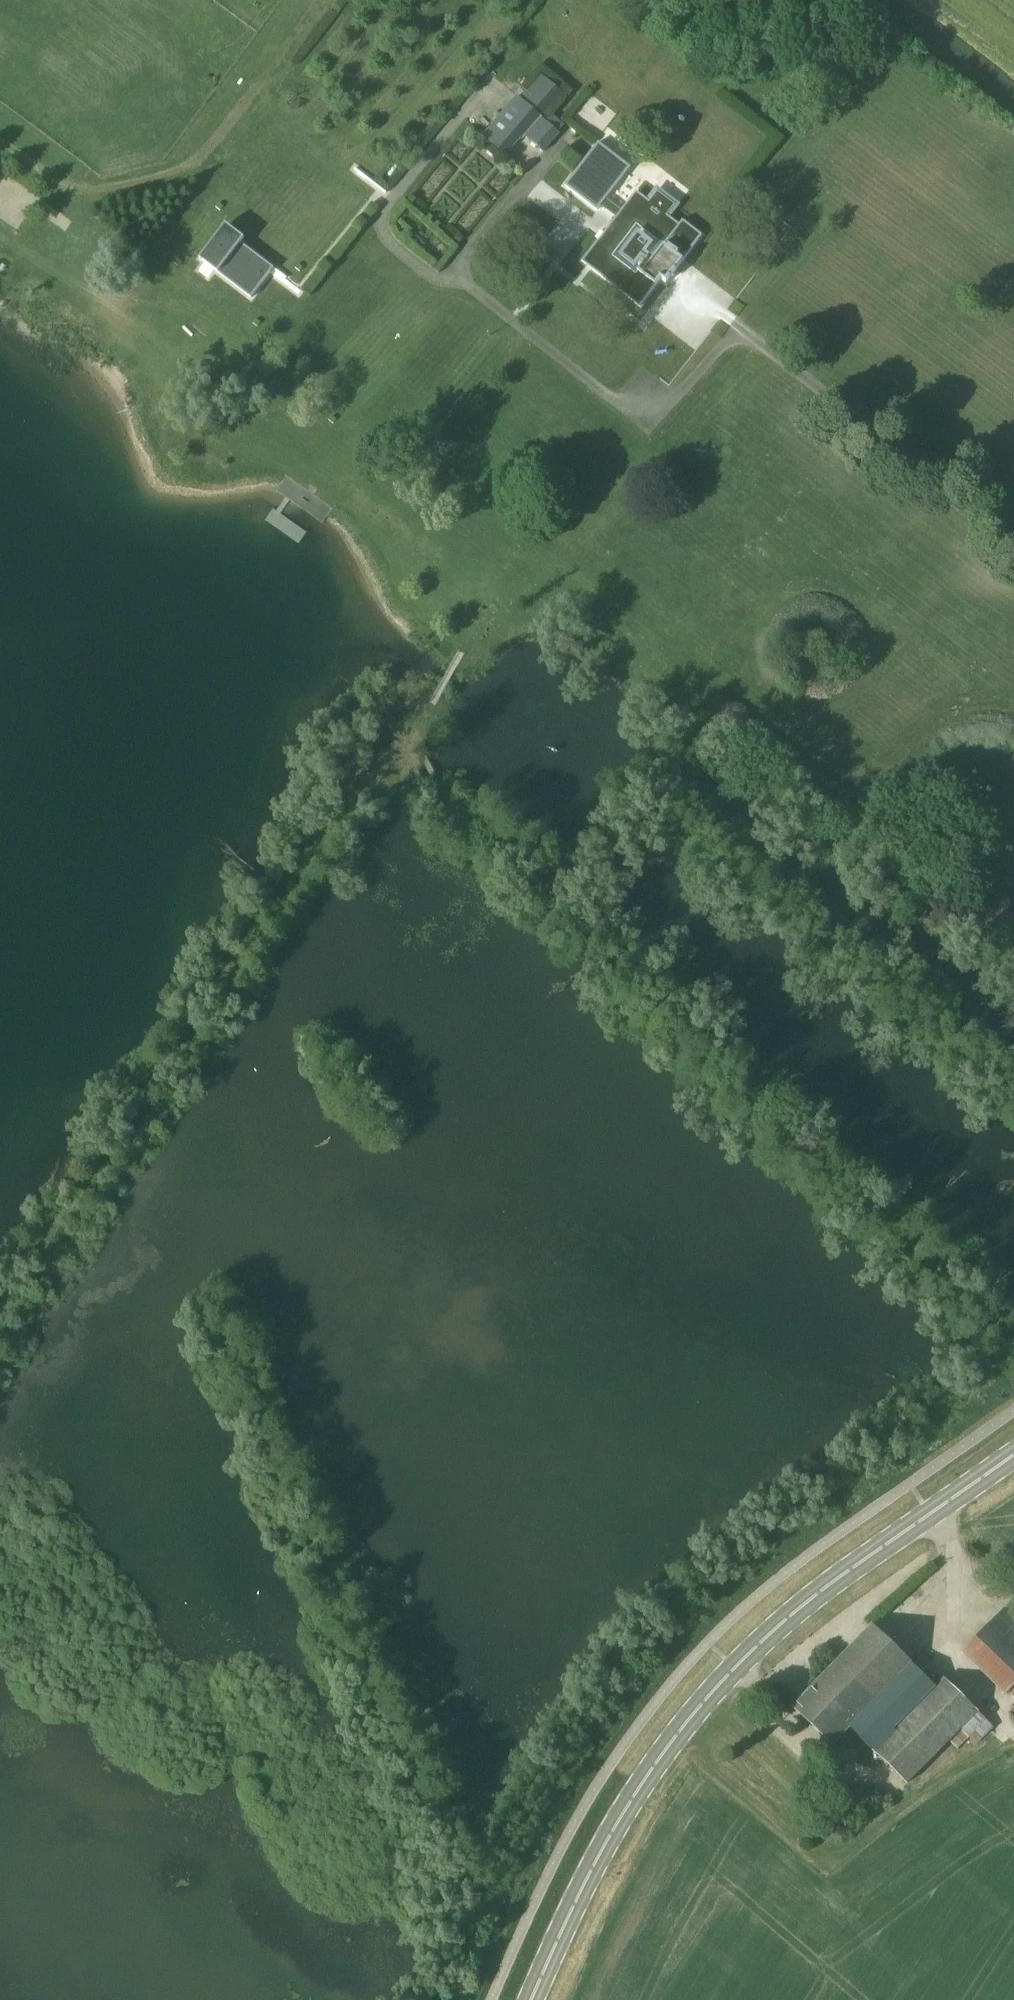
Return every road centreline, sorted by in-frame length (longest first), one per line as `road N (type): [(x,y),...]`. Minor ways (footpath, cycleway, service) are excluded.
road 1 (secondary): [(533,1999),(627,1808),(689,1722),(766,1636),(1013,1454)]

